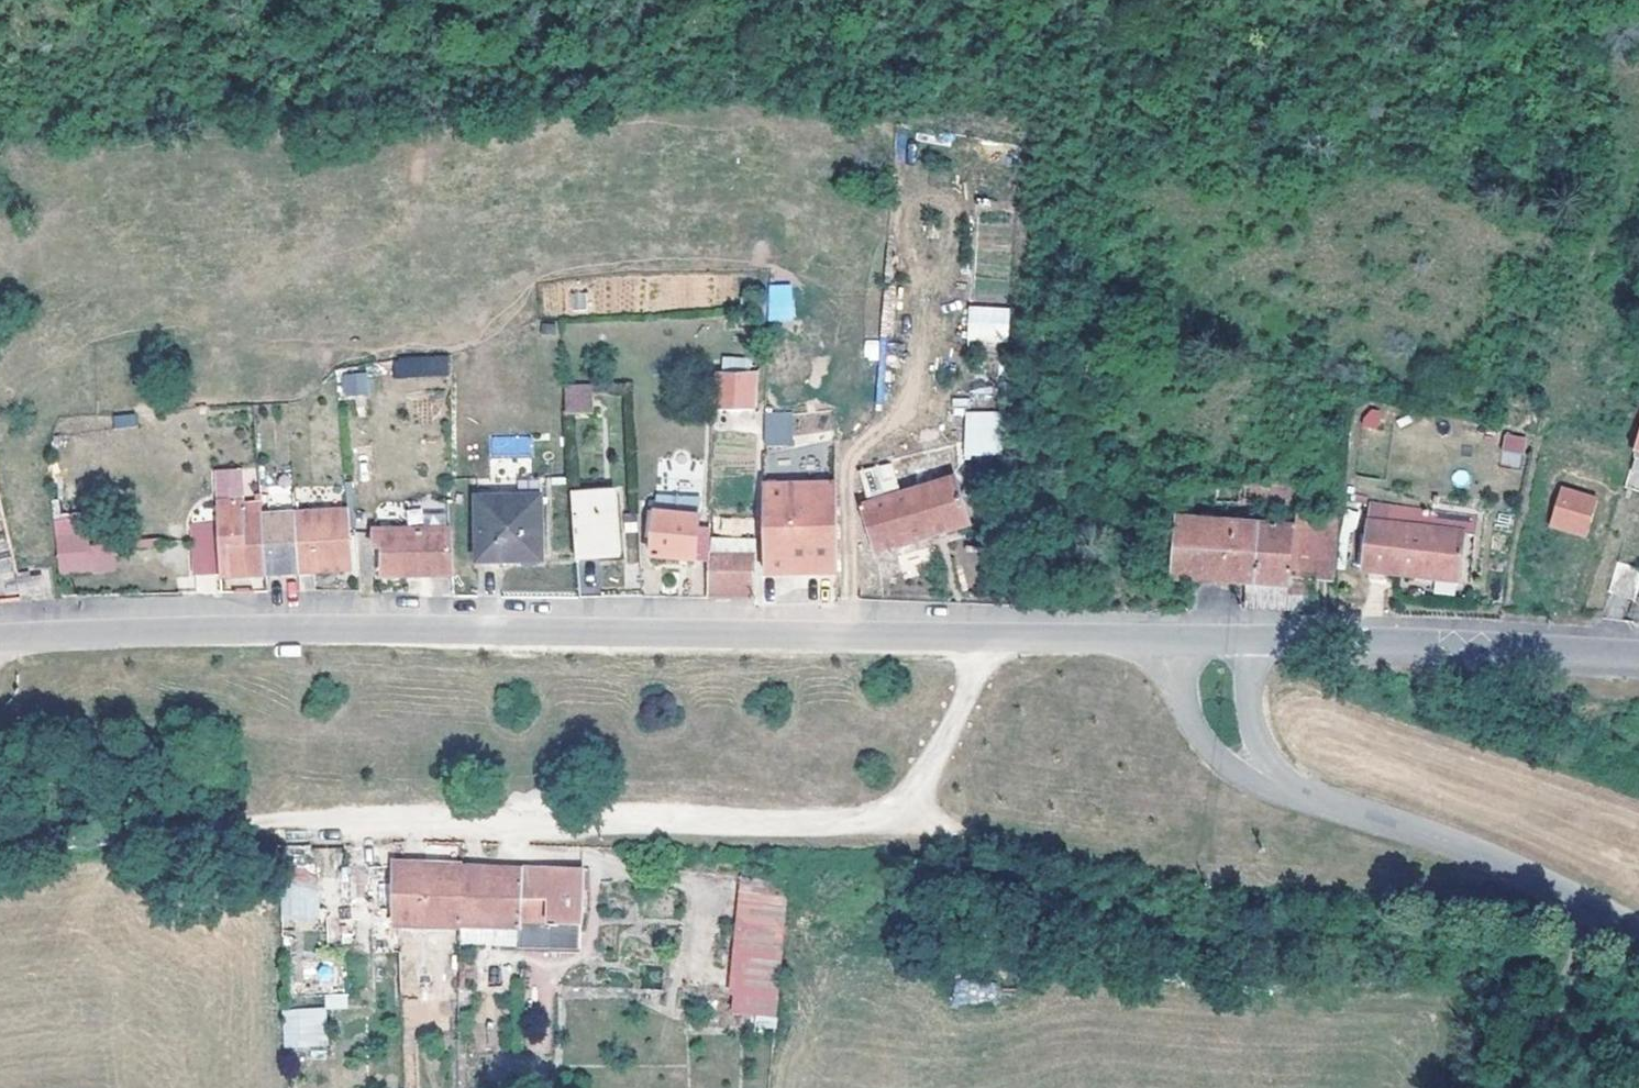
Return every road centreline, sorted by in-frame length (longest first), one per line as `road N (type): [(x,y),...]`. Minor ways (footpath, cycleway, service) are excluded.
road 1 (tertiary): [(1171,639),(495,630),(0,640)]
road 2 (track): [(992,635),(924,780),(903,801),(848,822),(338,820),(0,846)]
road 3 (tertiary): [(1638,663),(1253,639)]
road 4 (tertiary): [(1284,790),(1490,855),(1638,929)]
road 5 (tertiary): [(1171,639),(1197,731),(1225,763),(1284,790)]
road 6 (tertiary): [(1284,790),(1257,731),(1253,639)]

